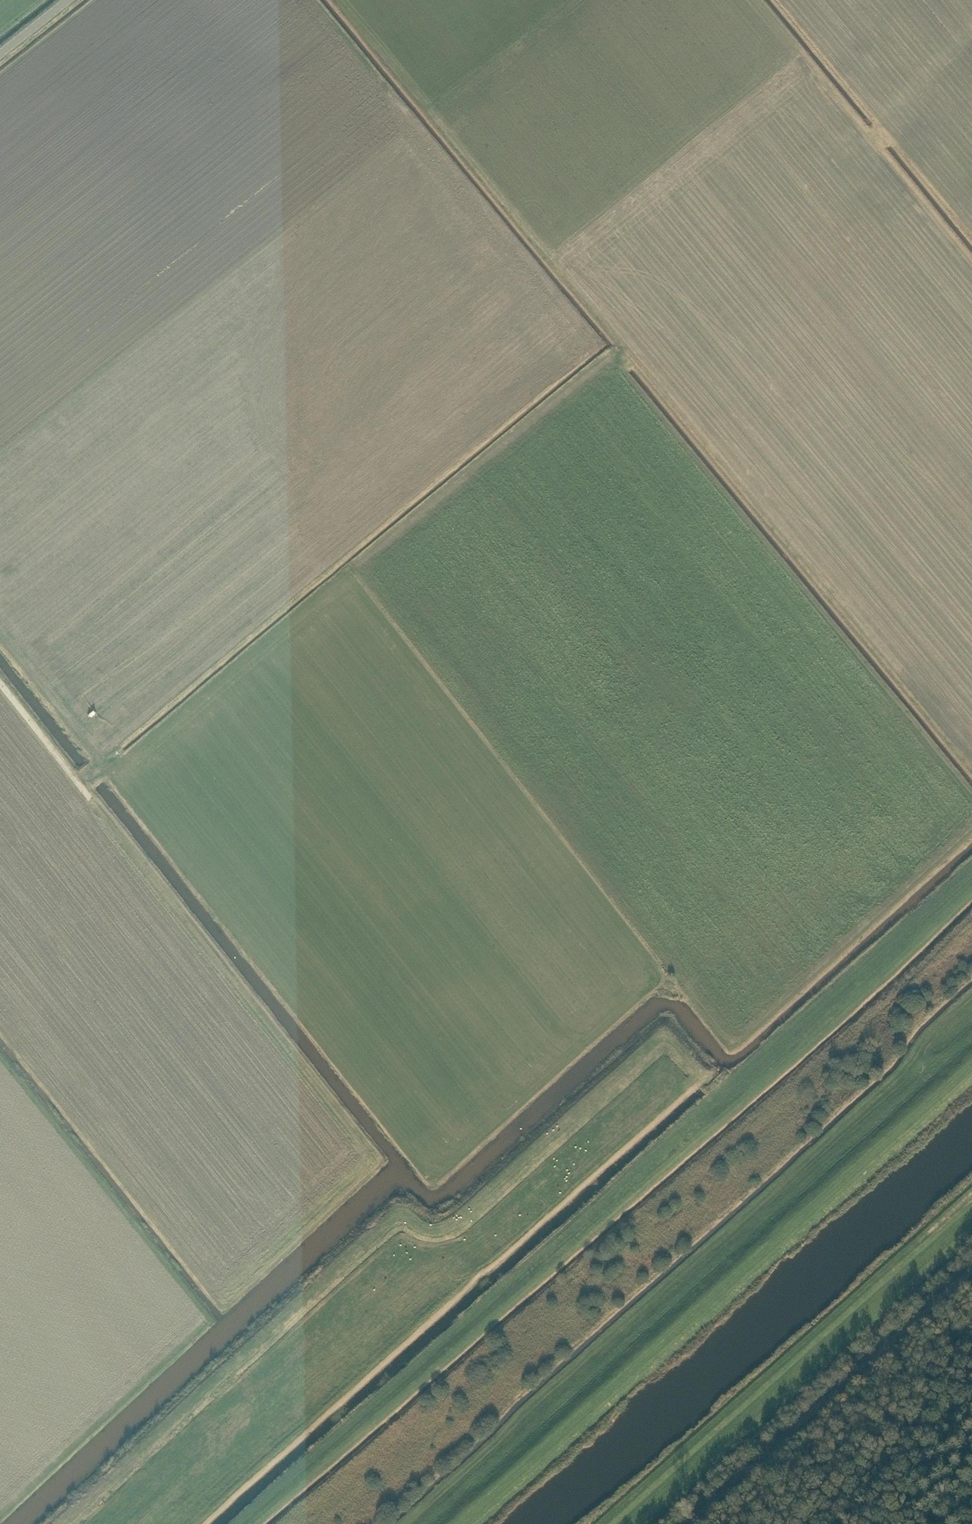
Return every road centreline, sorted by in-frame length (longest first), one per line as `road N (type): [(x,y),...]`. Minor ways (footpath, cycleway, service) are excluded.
road 1 (unclassified): [(687,1523),(971,1270)]

